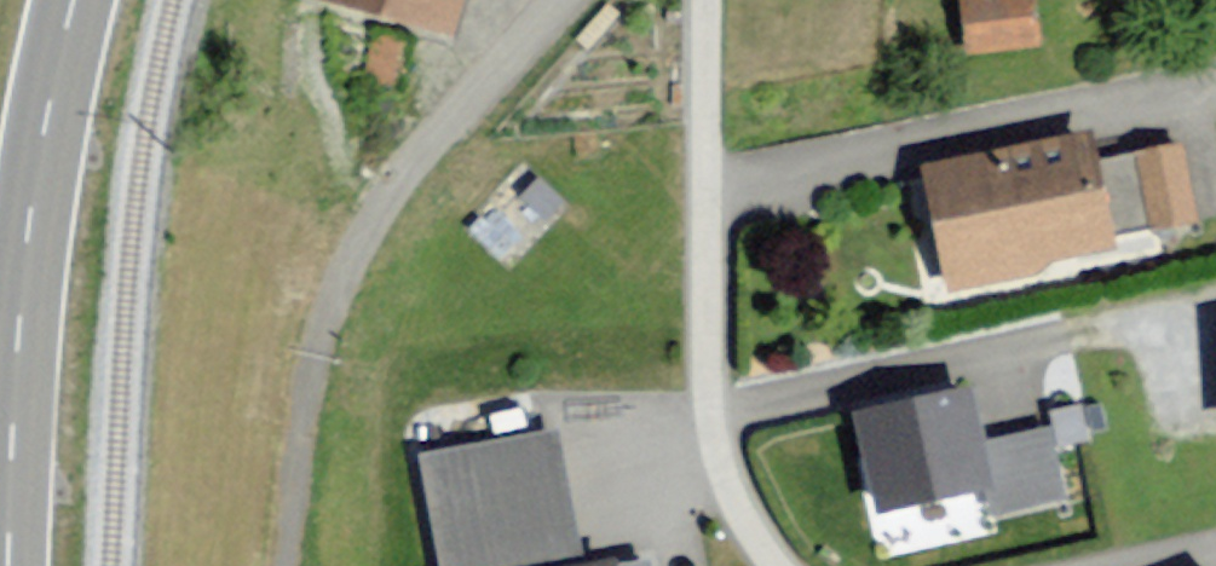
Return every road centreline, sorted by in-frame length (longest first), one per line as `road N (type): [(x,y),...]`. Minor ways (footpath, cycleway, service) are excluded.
road 1 (residential): [(709,0),(708,383),(716,448),(746,526),(772,565)]
road 2 (secondary): [(18,565),(29,307),(46,158),(79,0)]
road 3 (residential): [(335,292),(404,178),(565,0)]

